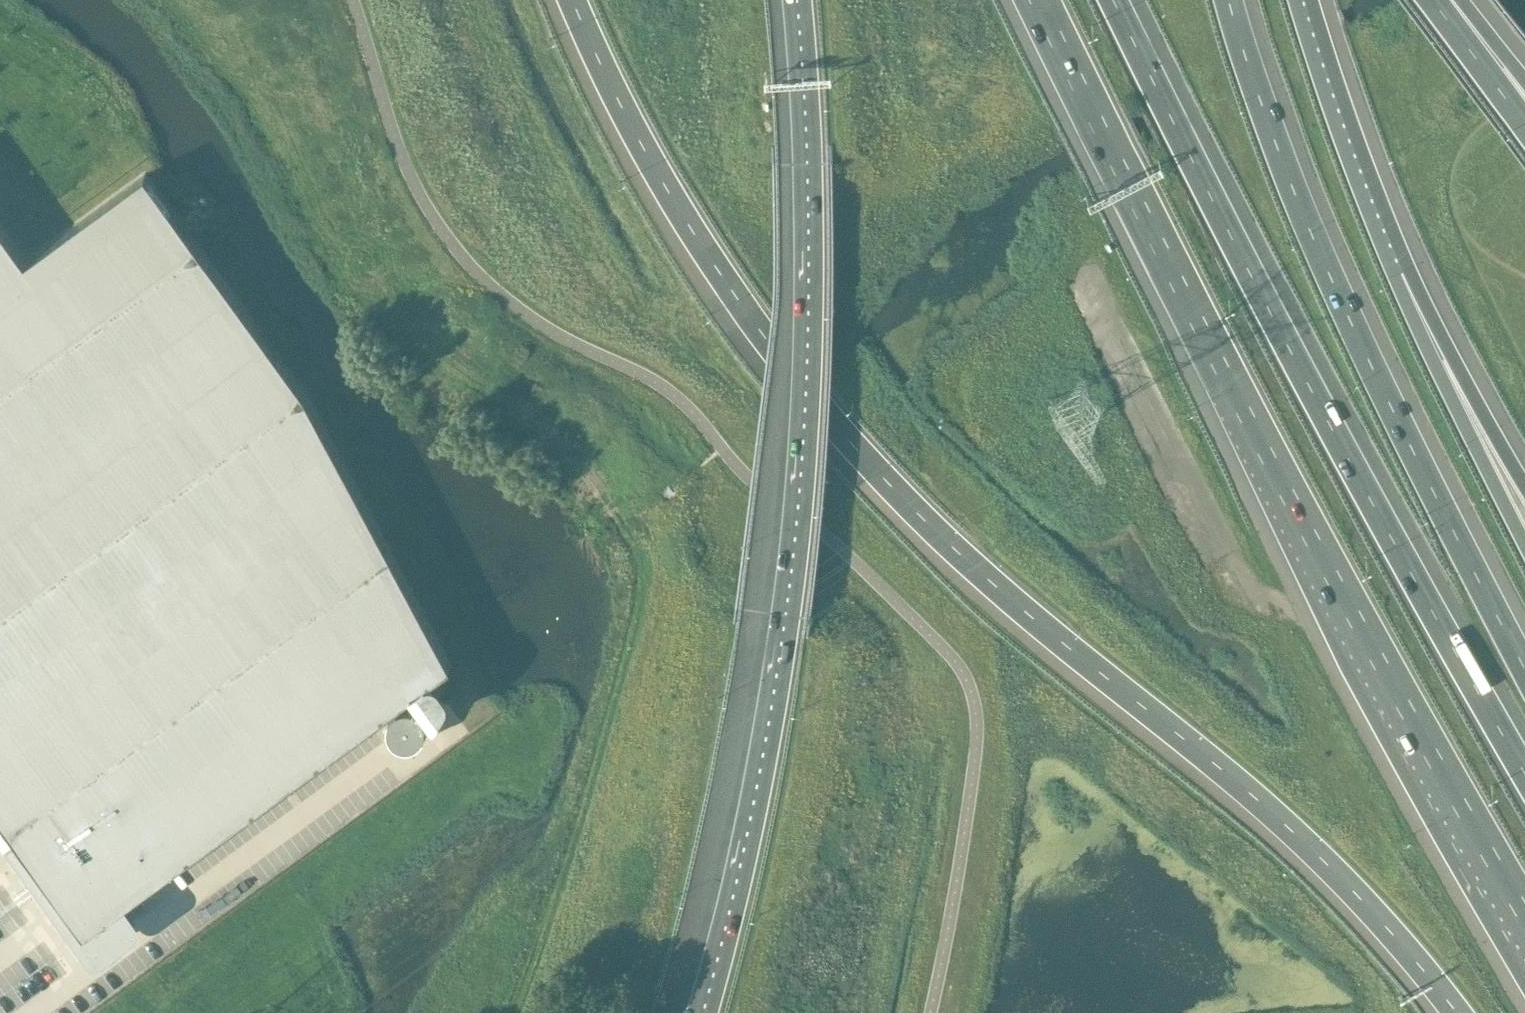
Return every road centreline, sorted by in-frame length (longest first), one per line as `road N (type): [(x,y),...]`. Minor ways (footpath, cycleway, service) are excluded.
road 1 (motorway): [(572,0),(630,128),(676,206),(829,420),(1004,594),(1319,857),(1456,1012)]
road 2 (motorway): [(1036,0),(1338,587),(1524,916)]
road 3 (motorway): [(796,0),(809,251),(794,541),(769,725),(703,1012)]
road 4 (motorway): [(1524,773),(1425,600),(1110,0)]
road 5 (motorway): [(1524,671),(1308,224),(1227,0)]
road 6 (motorway): [(1524,546),(1393,274)]
road 7 (motorway): [(1393,274),(1294,0)]
road 8 (motorway): [(1524,491),(1393,274)]
road 9 (motorway): [(1524,117),(1438,0)]

